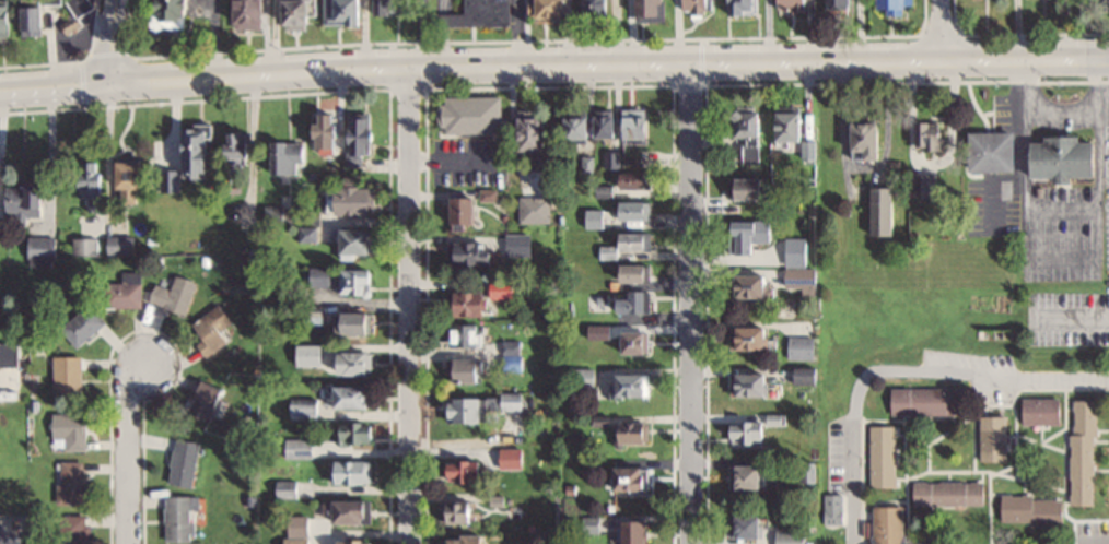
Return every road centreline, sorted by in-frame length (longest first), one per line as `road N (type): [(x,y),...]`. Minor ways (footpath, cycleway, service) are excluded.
road 1 (secondary): [(108,85),(408,67),(1108,58)]
road 2 (residential): [(693,543),(689,62)]
road 3 (residential): [(412,543),(408,67)]
road 4 (residential): [(1108,378),(867,371),(856,393),(855,543)]
road 5 (residential): [(128,543),(130,393),(148,363)]

